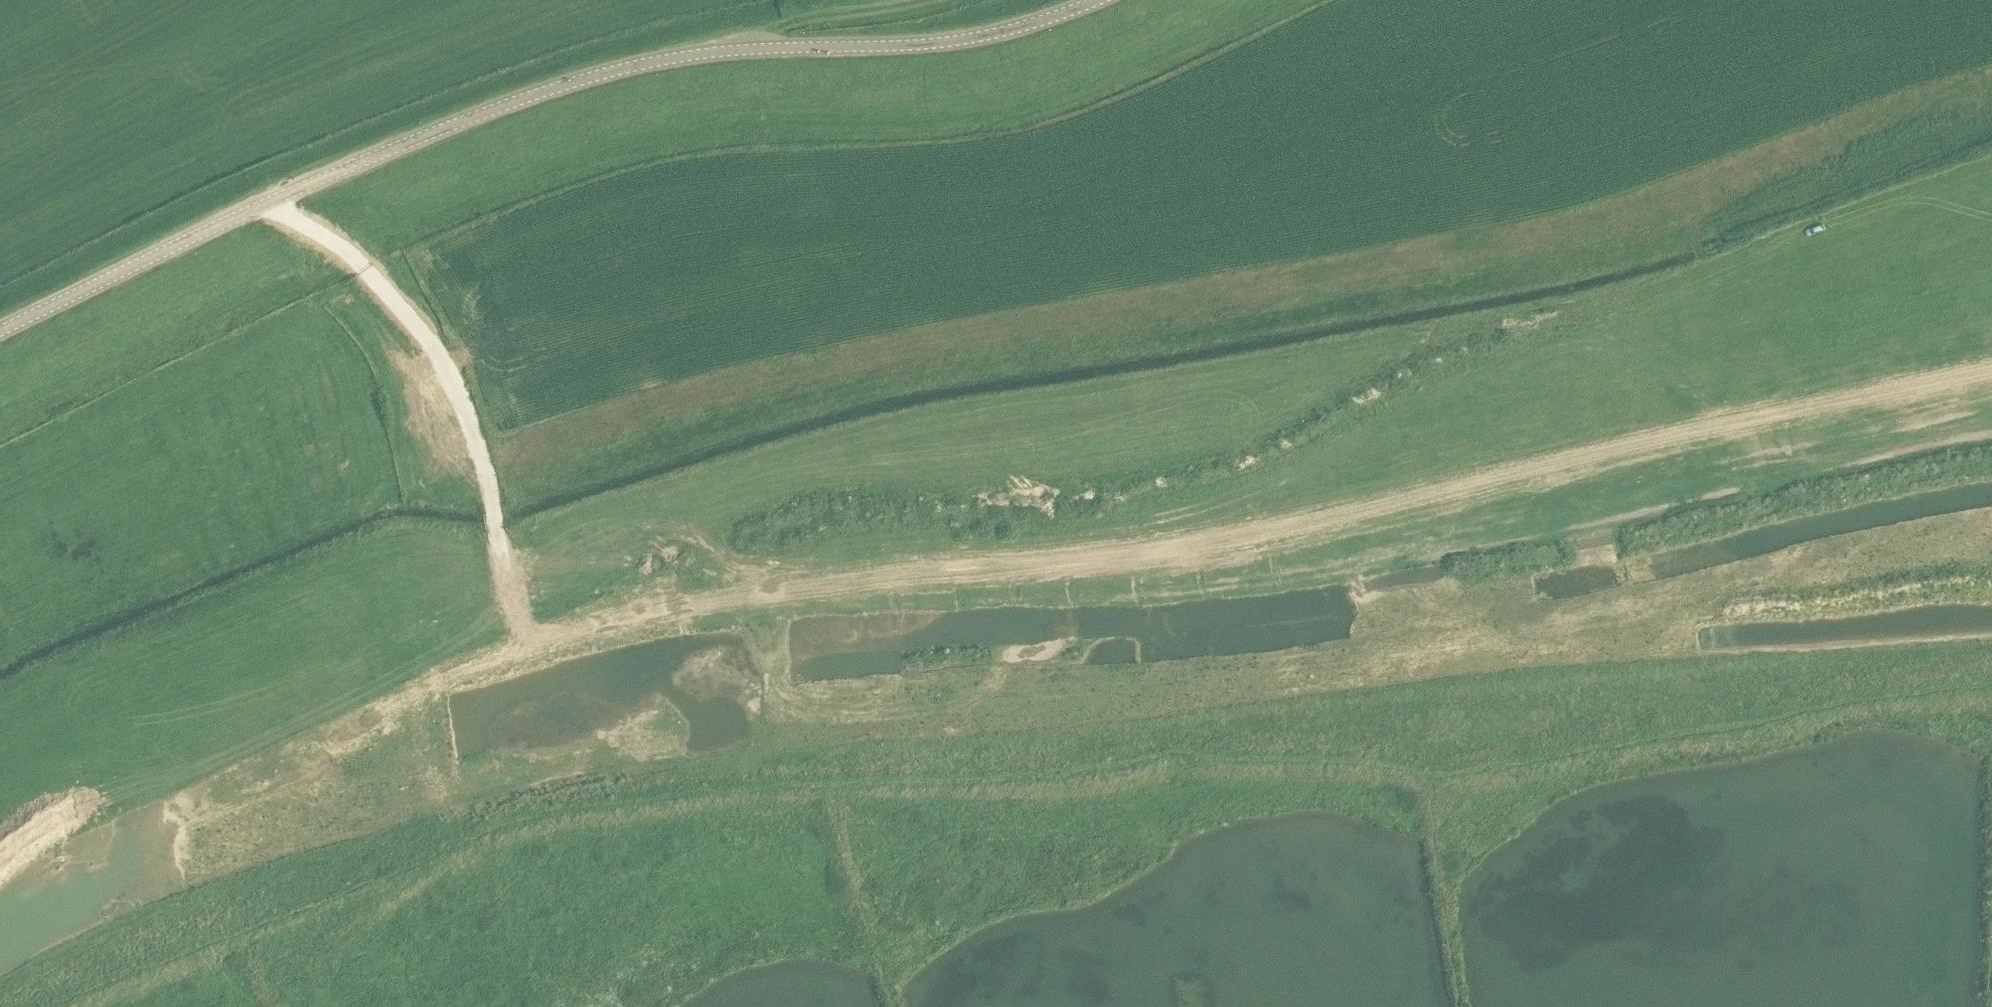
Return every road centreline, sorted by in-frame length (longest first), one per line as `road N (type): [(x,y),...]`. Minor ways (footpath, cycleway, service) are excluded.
road 1 (unclassified): [(1096,0),(1021,27),(930,41),(683,48),(556,80),(250,206),(0,329)]
road 2 (track): [(503,576),(493,498),(463,409),(420,332),(353,254),(270,199)]

